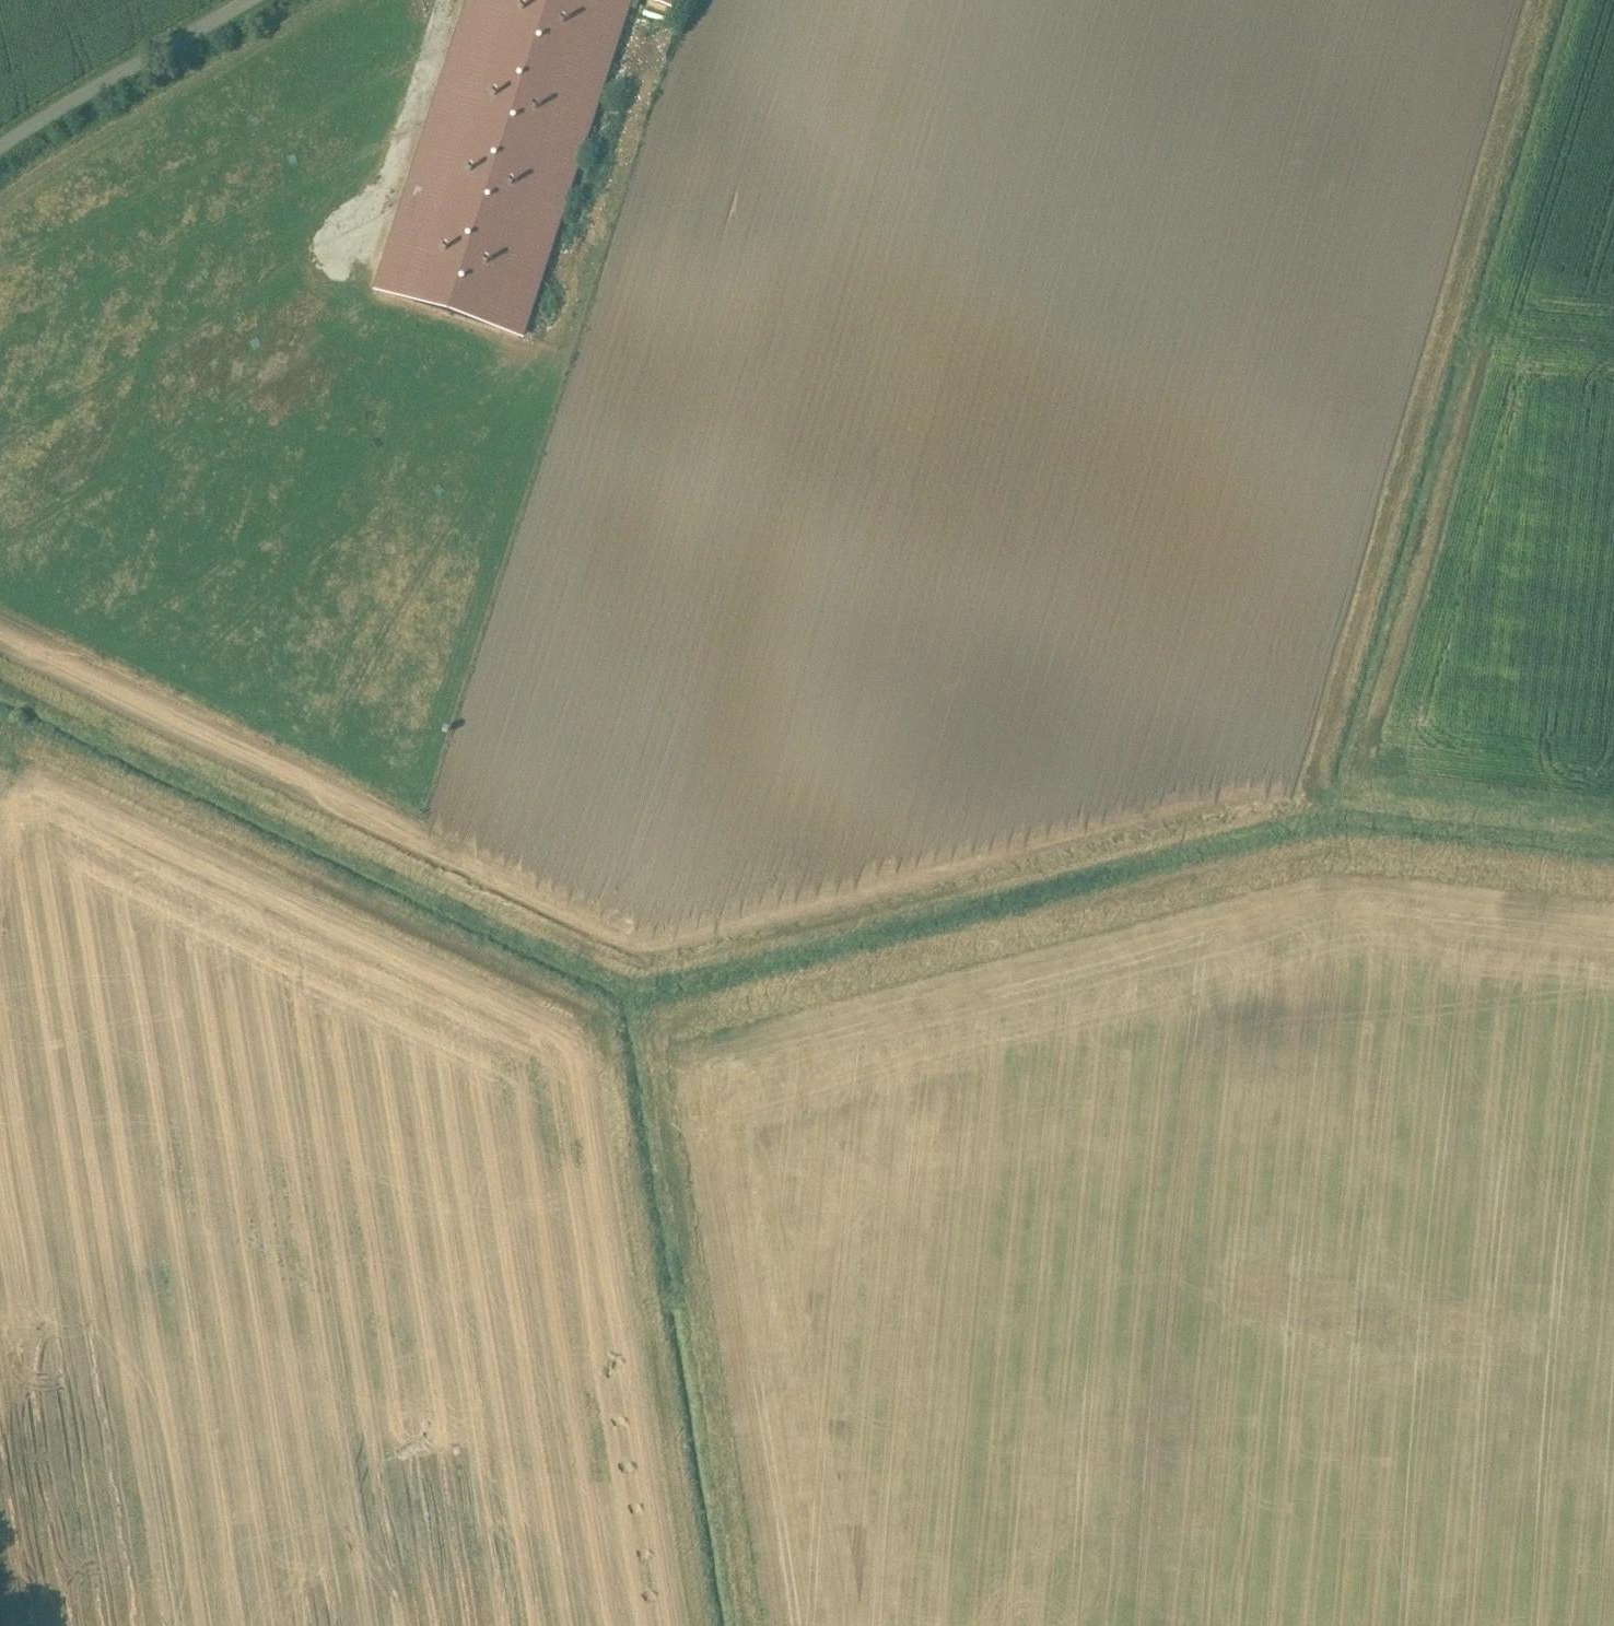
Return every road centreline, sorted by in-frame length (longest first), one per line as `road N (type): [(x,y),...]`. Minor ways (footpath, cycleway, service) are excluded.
road 1 (unclassified): [(0,146),(53,107),(247,0)]

